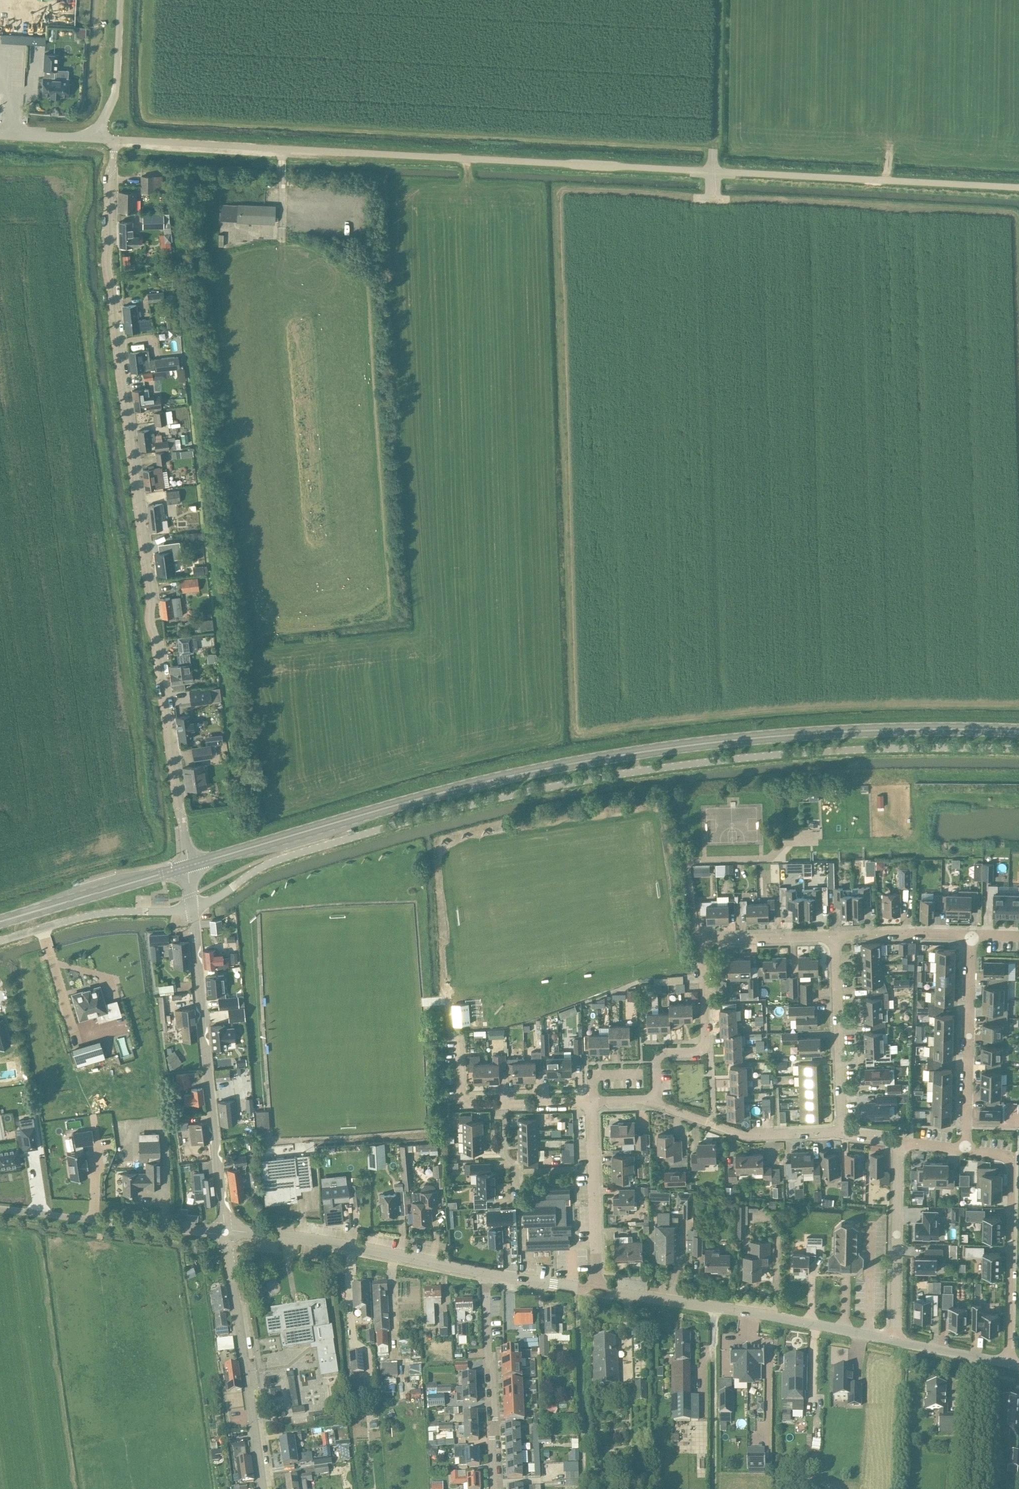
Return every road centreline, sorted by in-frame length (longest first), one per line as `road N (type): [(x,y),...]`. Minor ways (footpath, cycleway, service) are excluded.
road 1 (unclassified): [(1018,188),(115,139)]
road 2 (unclassified): [(193,909),(301,852),(571,782),(749,757),(1018,749)]
road 3 (secondary): [(1018,730),(877,729),(686,746),(515,777),(188,866)]
road 4 (residential): [(188,866),(115,331),(115,139)]
road 5 (residential): [(835,937),(702,940),(706,1044),(661,1057),(657,1103)]
road 6 (unclassified): [(225,1231),(193,909)]
road 7 (unclassified): [(894,1341),(629,1294),(598,1281)]
road 8 (unclassified): [(487,1272),(225,1231)]
road 9 (unclassified): [(263,1488),(225,1231)]
road 10 (residential): [(1009,1364),(1011,1157),(964,1151)]
road 11 (unclassified): [(225,1231),(0,1208)]
road 12 (residential): [(494,1488),(487,1272)]
road 13 (residential): [(964,1151),(973,936)]
road 14 (track): [(573,1288),(586,1488)]
road 15 (residential): [(894,1341),(899,1143)]
road 16 (unclassified): [(0,940),(110,912),(193,909)]
road 17 (residential): [(842,1133),(835,937)]
road 18 (secondary): [(188,866),(0,921)]
road 19 (residential): [(842,1133),(743,1135),(657,1103)]
road 20 (residential): [(598,1281),(593,1102)]
road 21 (unclassified): [(96,138),(117,89),(121,0)]
road 22 (residential): [(973,936),(835,937)]
road 23 (track): [(715,1359),(715,1488)]

